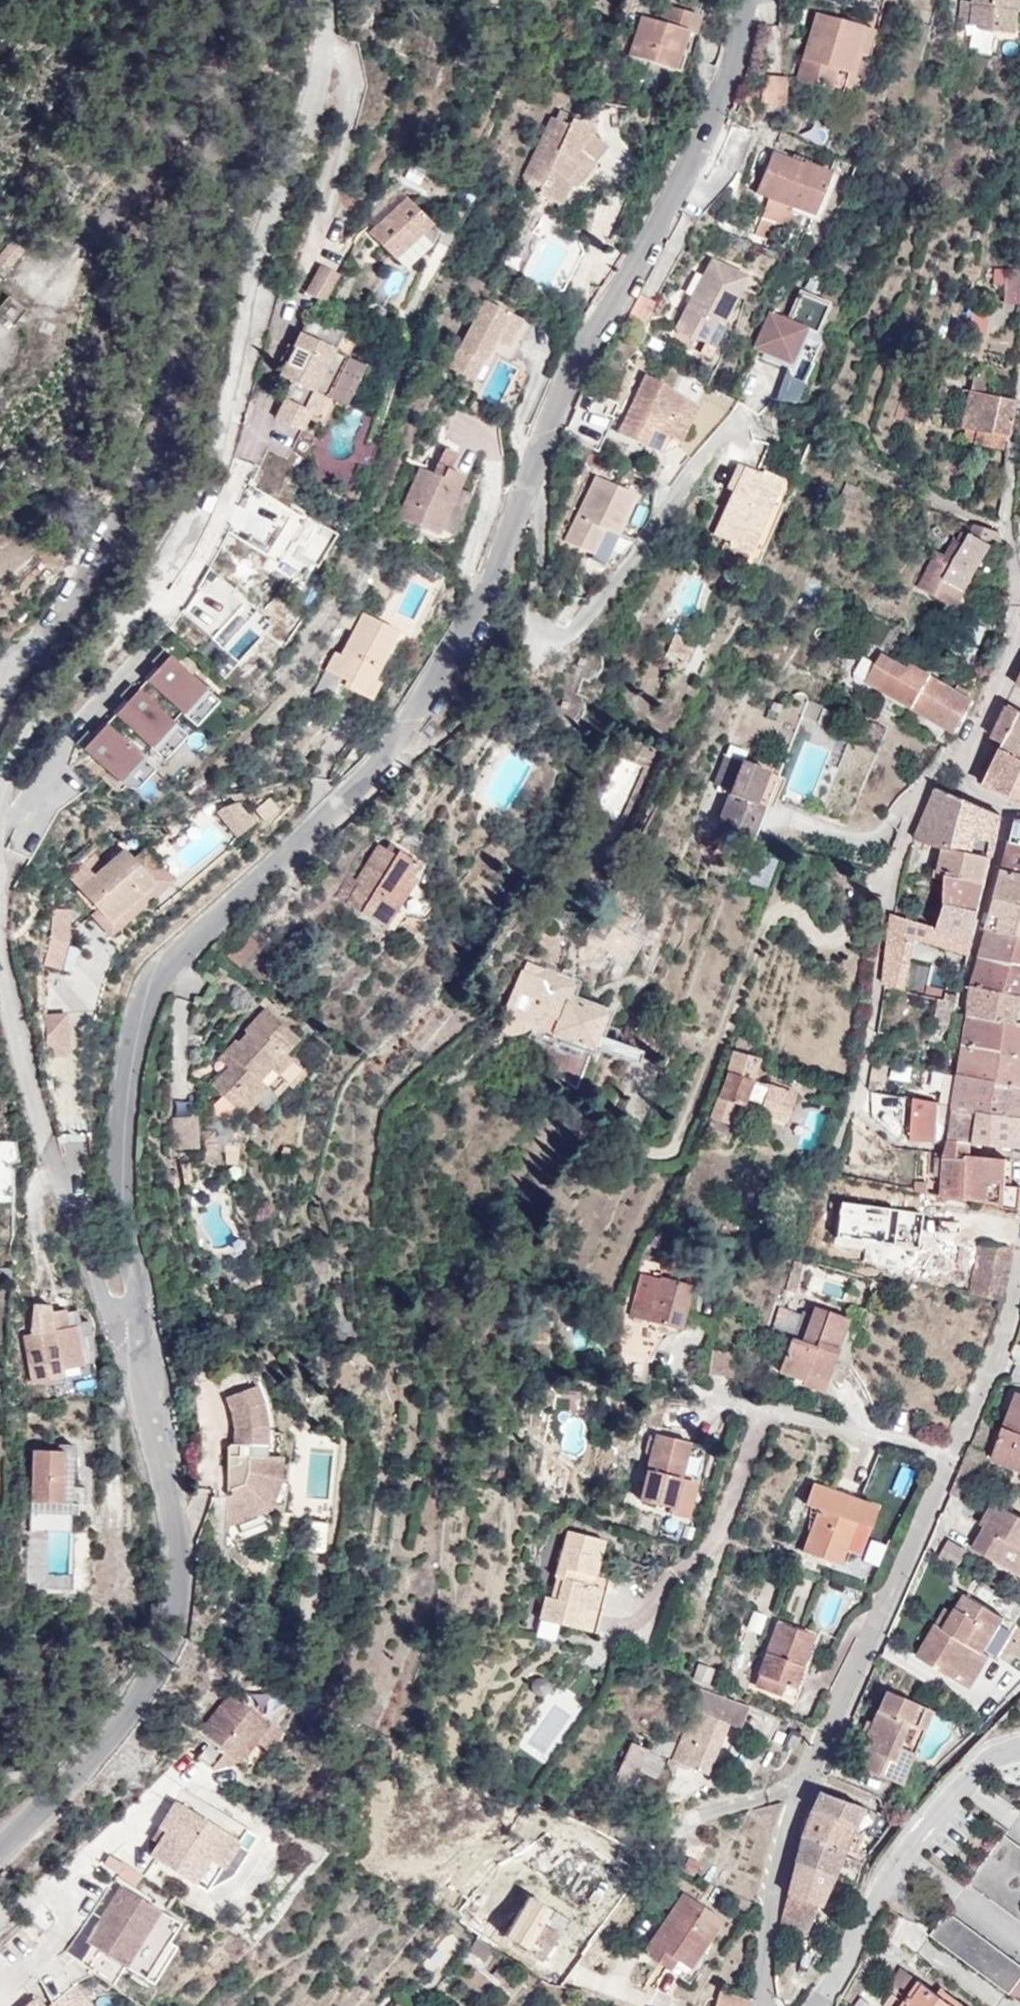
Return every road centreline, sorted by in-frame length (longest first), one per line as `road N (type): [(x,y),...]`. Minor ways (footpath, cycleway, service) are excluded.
road 1 (residential): [(146,1350),(118,1167),(125,1082),(147,995),(176,956),(380,762),(463,632),(505,556),(567,372),(631,275),(719,100),(747,0)]
road 2 (unclassified): [(0,788),(28,737),(136,607),(189,529),(322,67),(323,0)]
road 3 (residential): [(765,2005),(771,1904),(799,1801),(950,1454)]
road 4 (residential): [(0,1848),(136,1705),(178,1610),(181,1551),(150,1416),(146,1350)]
road 5 (unclassified): [(146,1350),(115,1321),(38,1120),(0,963)]
road 6 (residential): [(677,1571),(715,1542),(757,1427),(768,1416),(950,1454)]
road 7 (residential): [(858,1093),(901,837),(935,775),(960,763)]
road 8 (residential): [(818,2005),(857,1926),(913,1846),(992,1755),(1019,1747)]
road 9 (residential): [(950,1454),(993,1363),(1019,1263)]
road 10 (residential): [(1019,425),(1007,520),(1019,610)]
road 11 (residential): [(960,763),(1019,635)]

